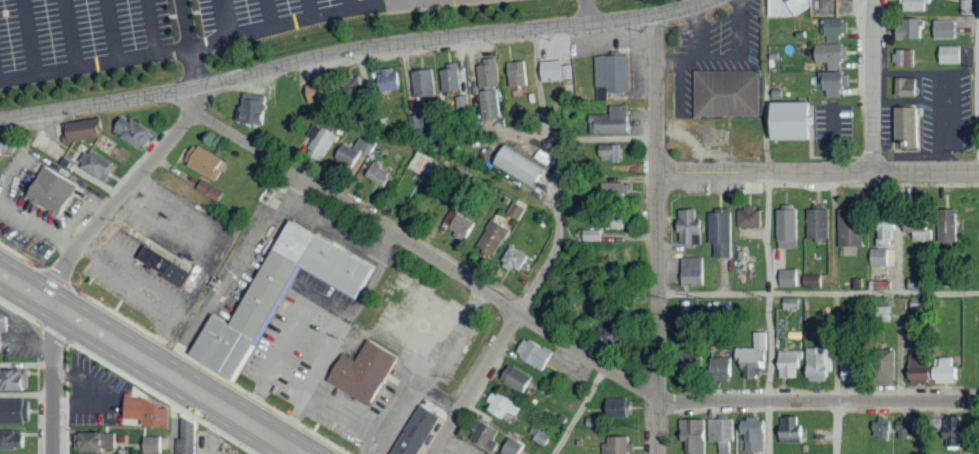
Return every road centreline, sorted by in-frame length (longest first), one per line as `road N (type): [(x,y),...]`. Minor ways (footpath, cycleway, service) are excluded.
road 1 (residential): [(978,401),(660,400),(194,111)]
road 2 (tertiary): [(0,119),(398,44),(655,16),(711,0)]
road 3 (residential): [(436,453),(558,239),(537,29)]
road 4 (residential): [(659,453),(655,16)]
road 5 (primary): [(302,453),(0,272)]
road 6 (residential): [(978,171),(657,174)]
road 7 (residential): [(38,295),(194,111)]
road 8 (residential): [(873,171),(874,0)]
road 9 (residential): [(54,453),(54,338),(66,311)]

